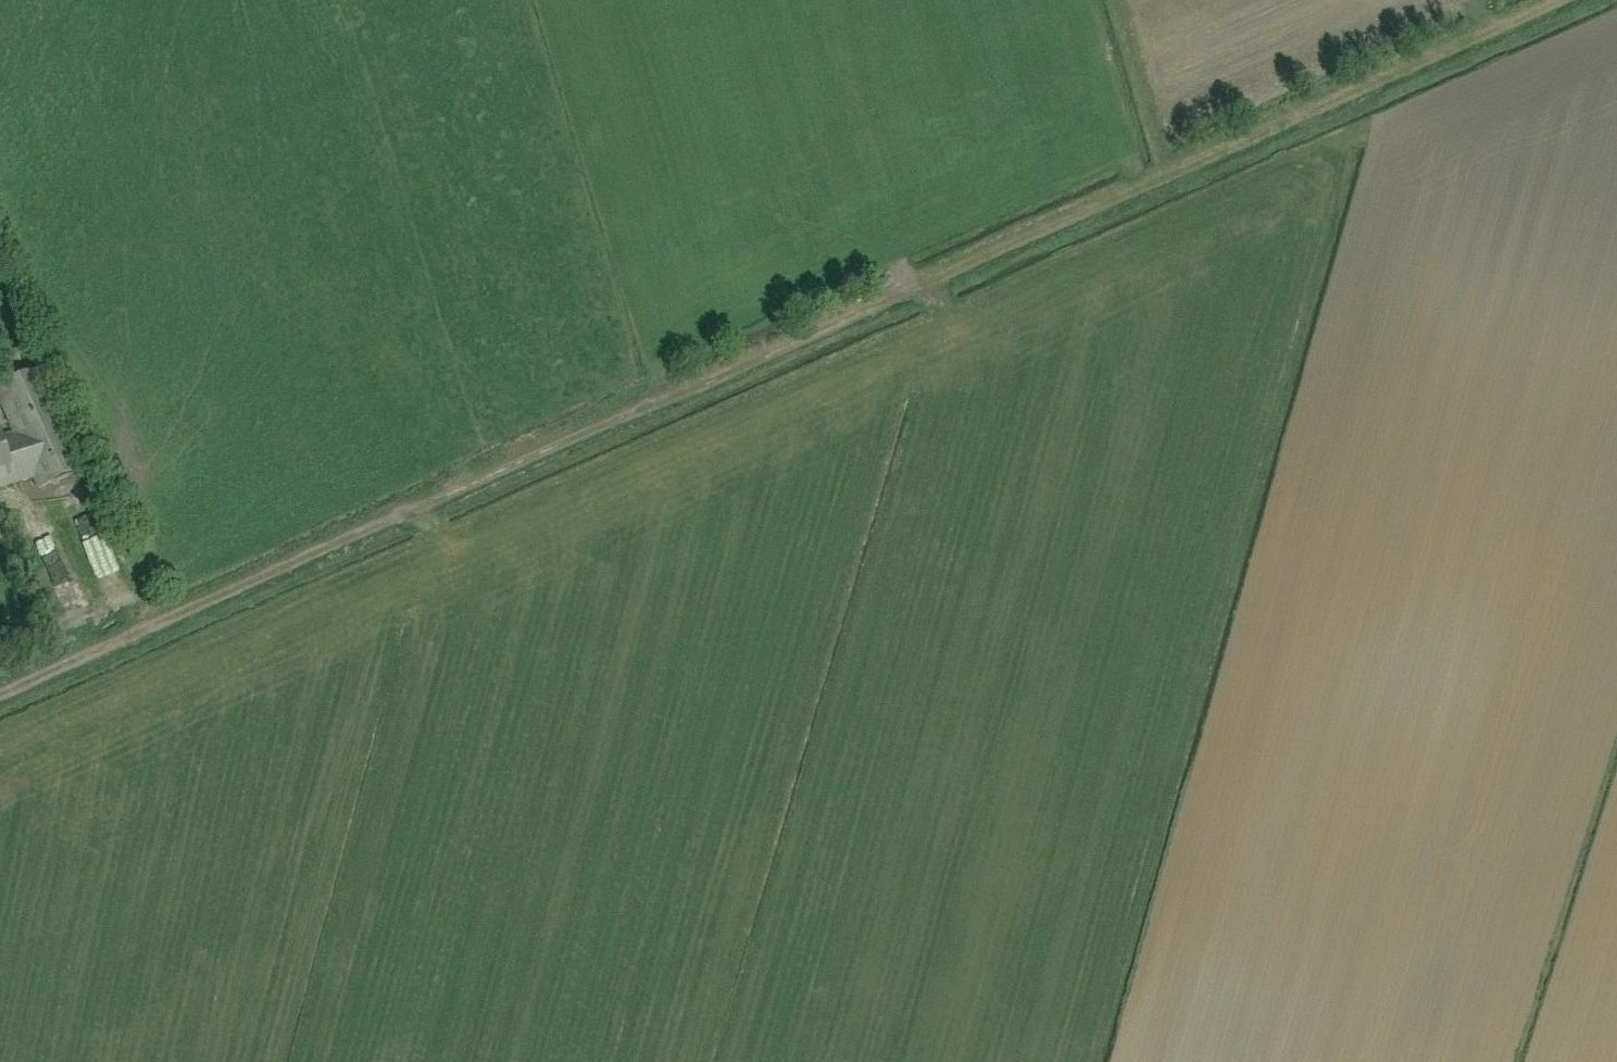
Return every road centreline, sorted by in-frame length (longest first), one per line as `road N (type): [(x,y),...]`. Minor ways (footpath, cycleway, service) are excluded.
road 1 (track): [(0,695),(1563,0)]

